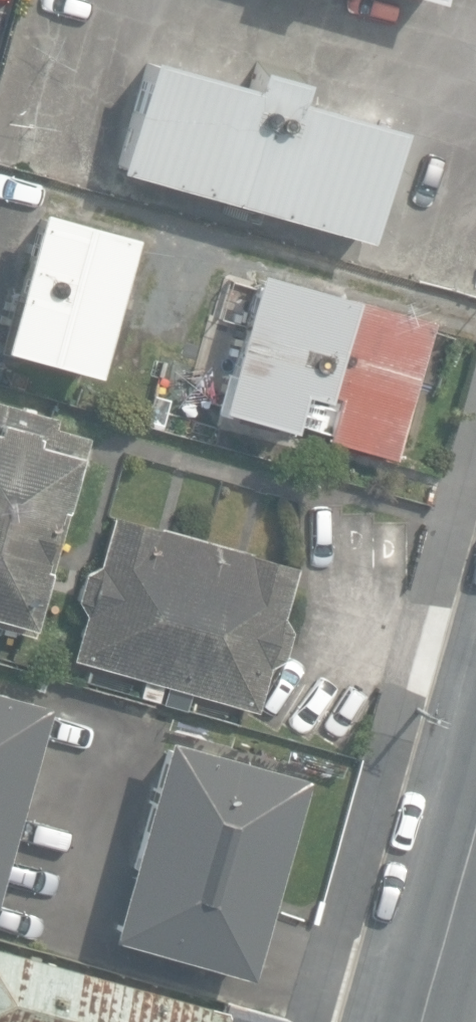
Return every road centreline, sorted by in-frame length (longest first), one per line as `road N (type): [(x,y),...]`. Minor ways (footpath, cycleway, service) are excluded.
road 1 (residential): [(425,1021),(475,844)]

